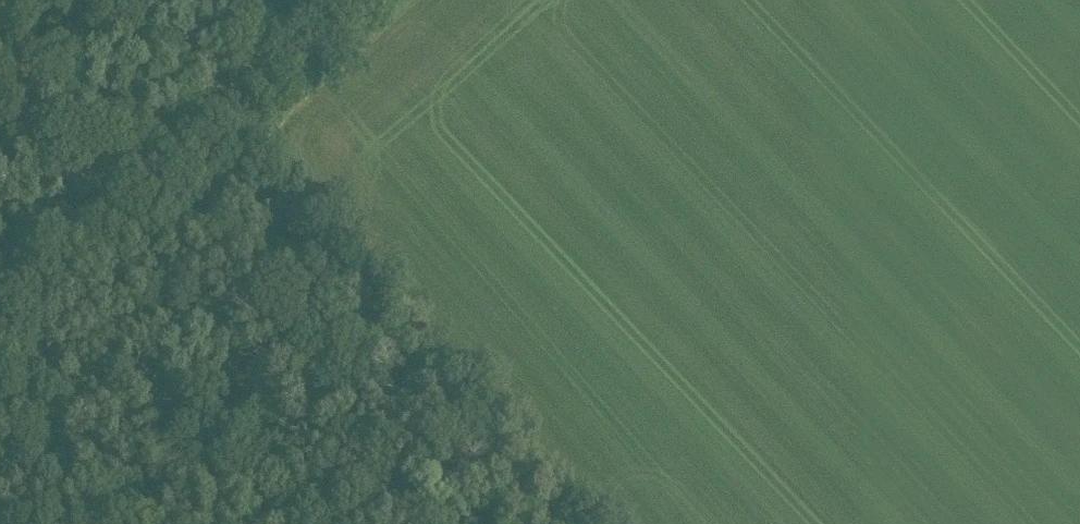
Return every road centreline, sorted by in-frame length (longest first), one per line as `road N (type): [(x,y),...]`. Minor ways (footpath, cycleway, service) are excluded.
road 1 (unclassified): [(0,292),(331,0)]

